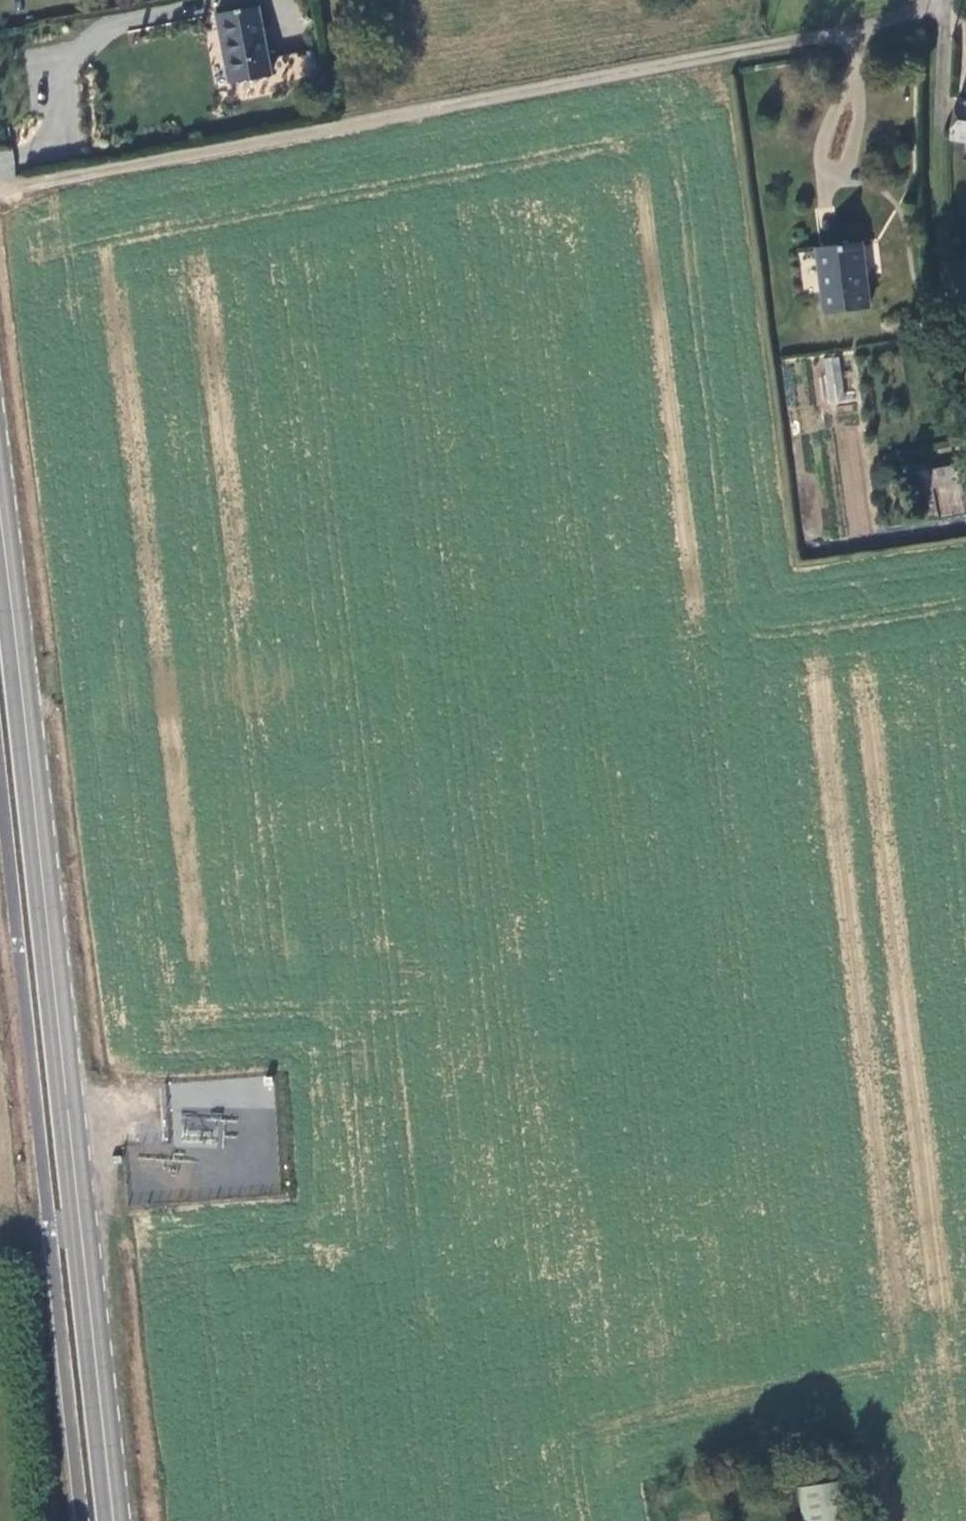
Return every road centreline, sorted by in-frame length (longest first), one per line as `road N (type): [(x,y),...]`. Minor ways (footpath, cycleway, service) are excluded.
road 1 (track): [(938,8),(853,31),(0,188)]
road 2 (secondary): [(0,600),(103,1520)]
road 3 (residential): [(954,318),(935,0)]

